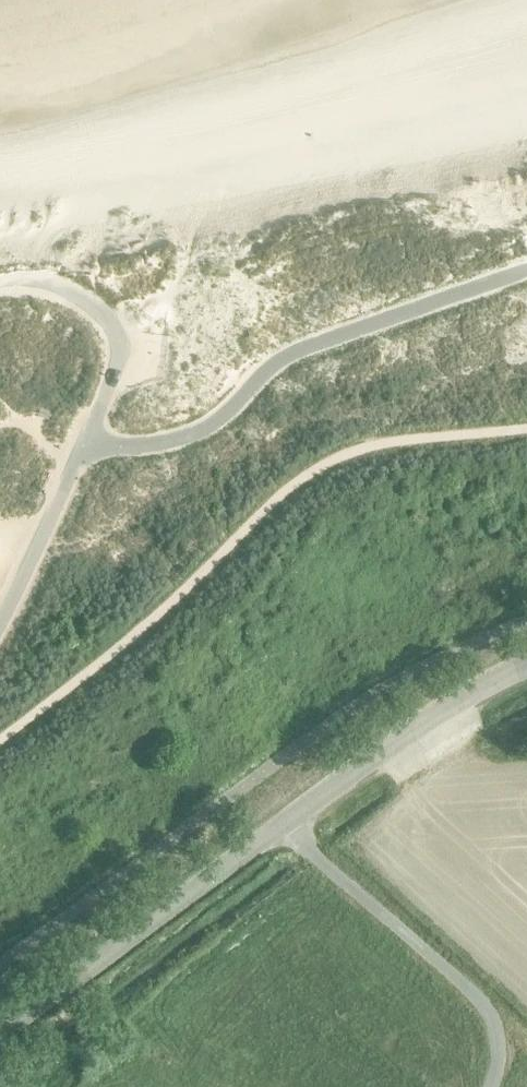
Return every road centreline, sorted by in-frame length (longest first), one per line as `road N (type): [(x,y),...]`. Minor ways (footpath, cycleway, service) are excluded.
road 1 (tertiary): [(0,1035),(286,822),(456,705),(526,668)]
road 2 (track): [(0,741),(158,616),(315,471),(386,444),(526,431)]
road 3 (track): [(0,286),(57,289),(92,307),(114,335),(115,381),(89,448)]

